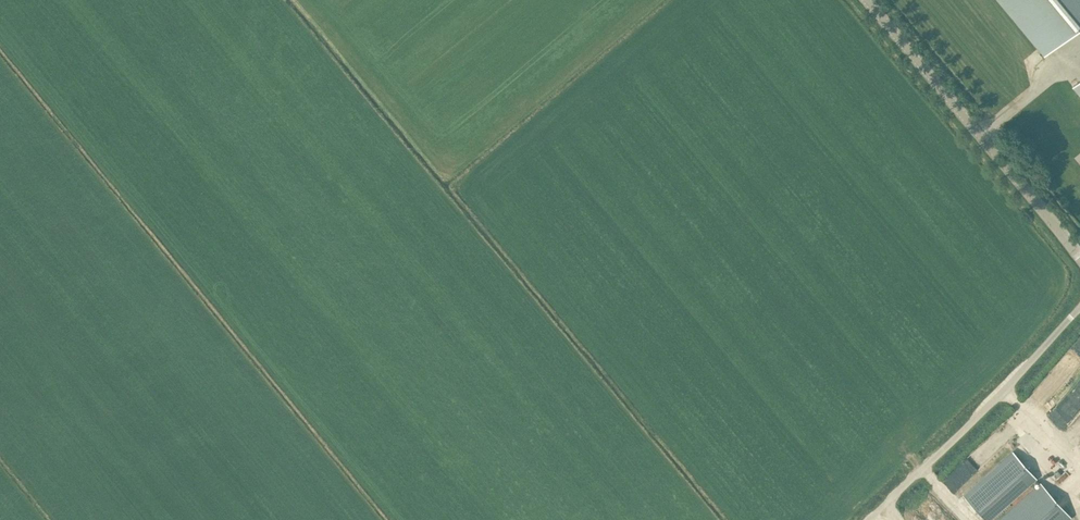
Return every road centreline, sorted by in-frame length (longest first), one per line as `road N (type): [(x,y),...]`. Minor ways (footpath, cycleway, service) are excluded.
road 1 (tertiary): [(1079,259),(867,0)]
road 2 (unclassified): [(869,519),(1079,307)]

